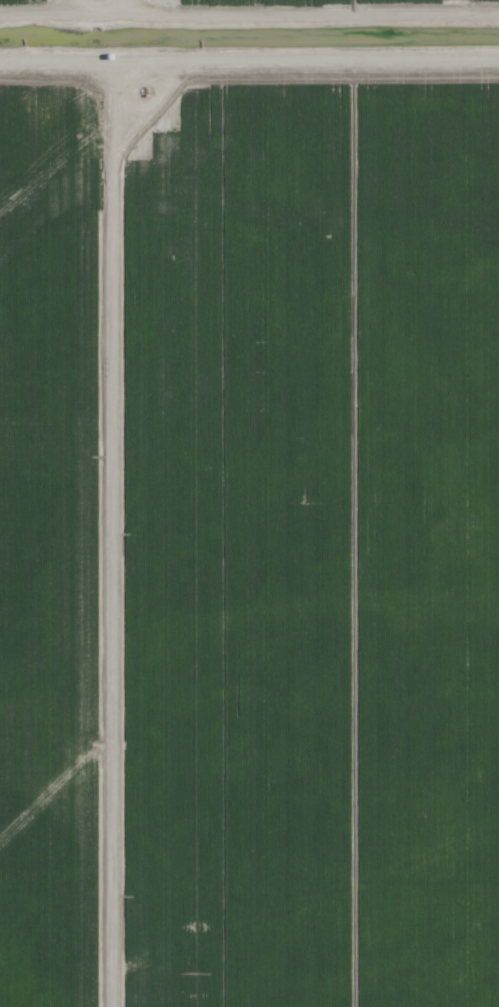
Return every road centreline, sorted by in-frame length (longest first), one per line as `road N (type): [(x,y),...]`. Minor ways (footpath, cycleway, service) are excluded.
road 1 (residential): [(112,1006),(117,58)]
road 2 (residential): [(0,59),(498,55)]

